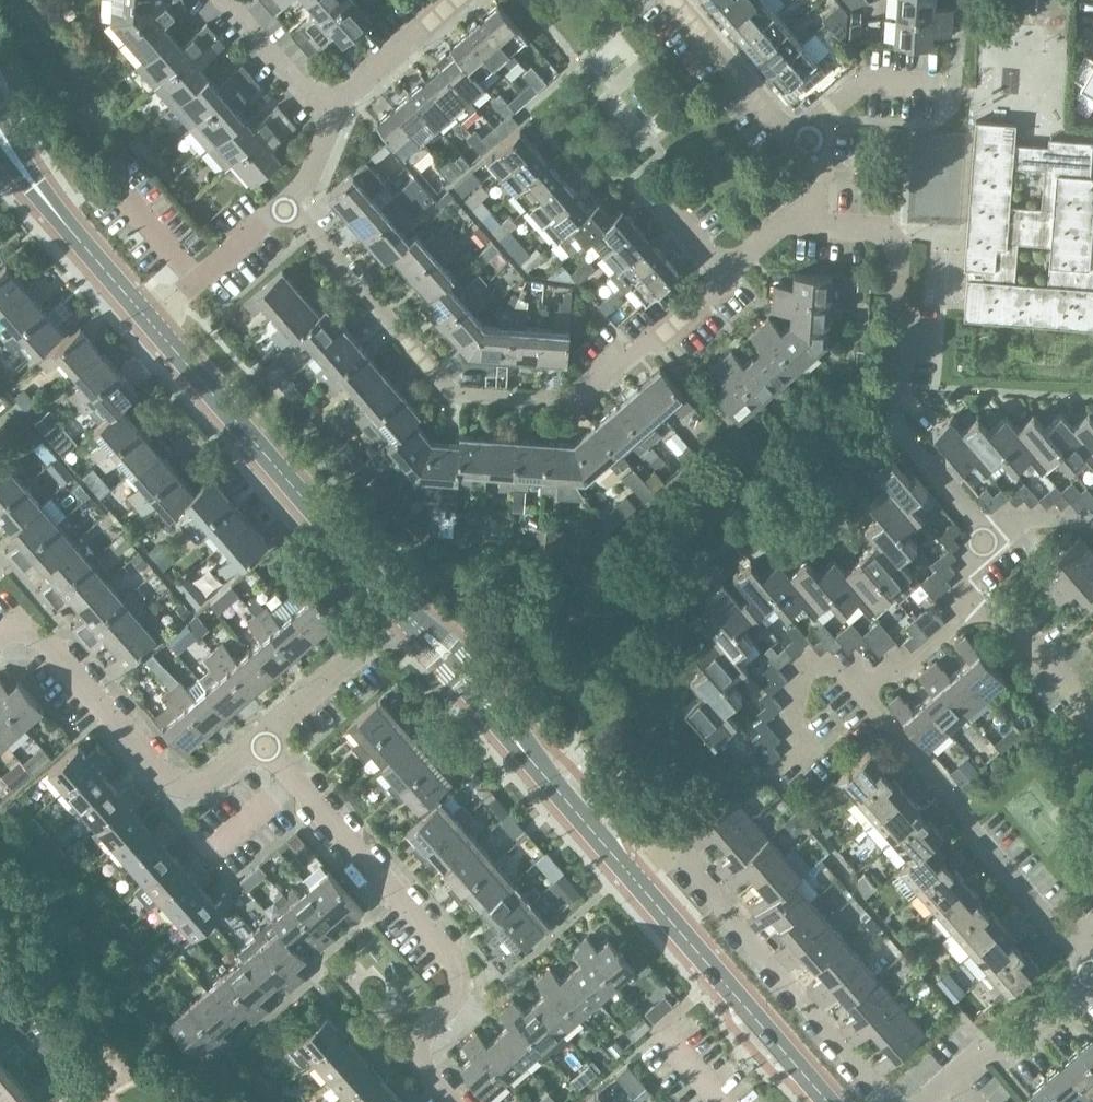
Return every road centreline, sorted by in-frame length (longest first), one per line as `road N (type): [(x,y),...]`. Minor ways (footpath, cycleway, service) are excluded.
road 1 (residential): [(716,266),(736,288),(689,329),(632,352),(571,404),(443,396),(280,196)]
road 2 (residential): [(454,1101),(422,1060),(427,1031),(458,1000),(453,952),(266,739)]
road 3 (residential): [(994,550),(895,424),(901,238),(797,217)]
road 4 (tertiary): [(404,612),(144,314)]
road 5 (residential): [(885,1101),(678,856),(654,858),(633,875)]
road 6 (residential): [(844,675),(1079,949)]
road 7 (residential): [(266,739),(206,783),(171,792),(36,636),(10,632),(0,641)]
road 8 (tertiary): [(633,875),(404,612)]
road 9 (tertiary): [(835,1101),(633,875)]
road 10 (tertiary): [(144,314),(0,138)]
road 11 (residential): [(927,1101),(981,1053),(1032,1046),(1092,996)]
road 12 (residential): [(266,739),(404,612)]
road 13 (residential): [(805,136),(678,0)]
road 14 (residential): [(144,314),(280,196)]
road 15 (residential): [(844,675),(891,679),(986,599)]
road 16 (residential): [(335,114),(460,0)]
road 17 (residential): [(762,780),(794,760),(791,729),(808,671),(844,675)]
road 18 (residential): [(805,136),(867,82),(945,86)]
road 19 (residential): [(1092,718),(986,599)]
road 20 (residential): [(335,114),(225,0)]
road 21 (residential): [(280,196),(351,131),(335,114)]

